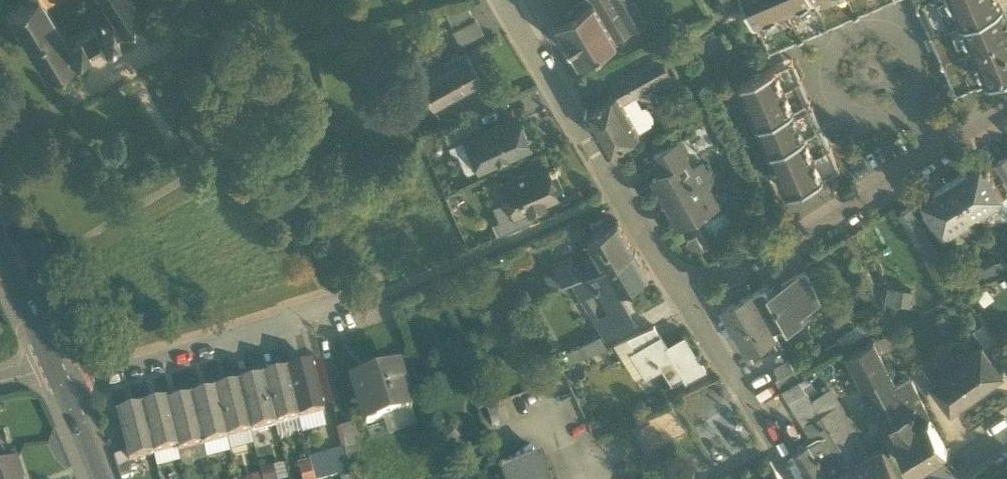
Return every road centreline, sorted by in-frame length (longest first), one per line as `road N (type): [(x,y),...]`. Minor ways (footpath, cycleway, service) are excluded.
road 1 (residential): [(683,291),(784,250),(1006,108)]
road 2 (residential): [(683,291),(507,0)]
road 3 (residential): [(65,391),(373,299)]
road 4 (residential): [(793,478),(683,291)]
road 5 (tertiary): [(51,366),(0,255)]

